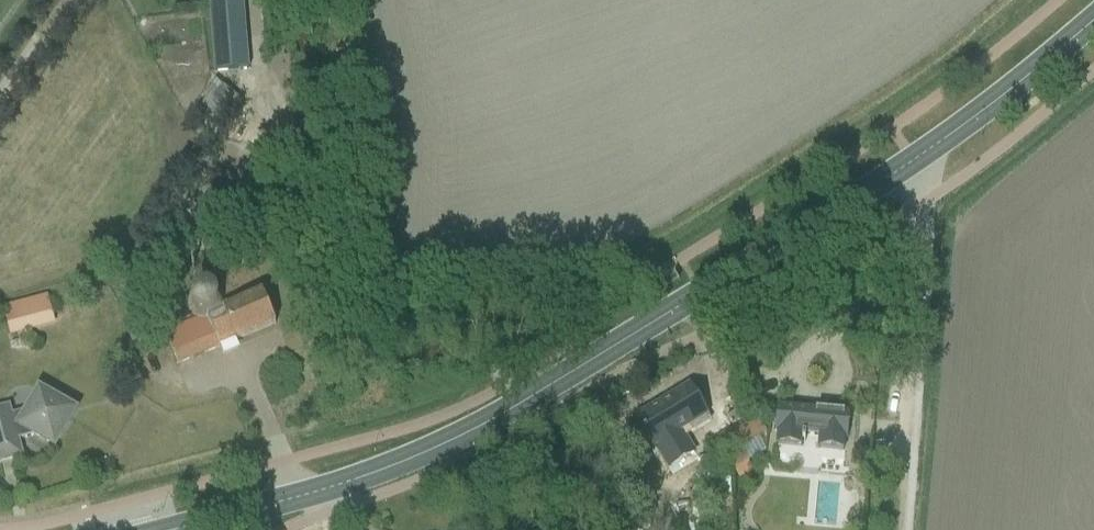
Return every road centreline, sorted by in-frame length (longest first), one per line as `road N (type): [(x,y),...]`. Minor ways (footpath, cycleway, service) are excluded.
road 1 (primary): [(176,529),(415,460),(578,379),(750,280),(964,134),(1093,23)]
road 2 (track): [(895,529),(922,205)]

